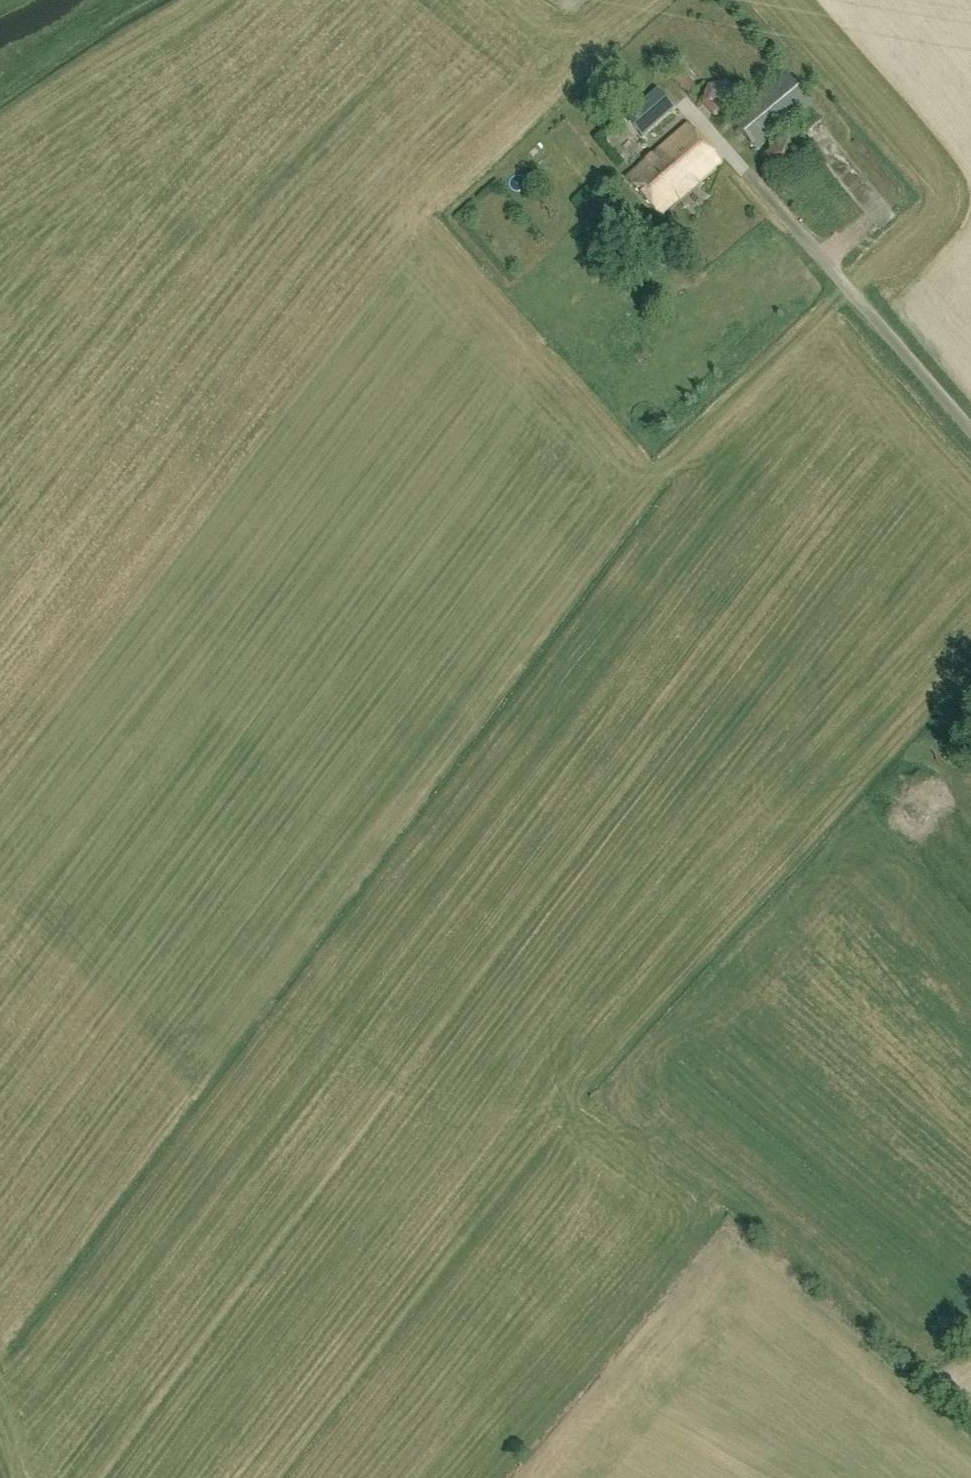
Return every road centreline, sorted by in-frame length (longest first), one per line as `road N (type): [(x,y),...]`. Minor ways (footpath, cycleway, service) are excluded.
road 1 (unclassified): [(970,428),(833,273)]

